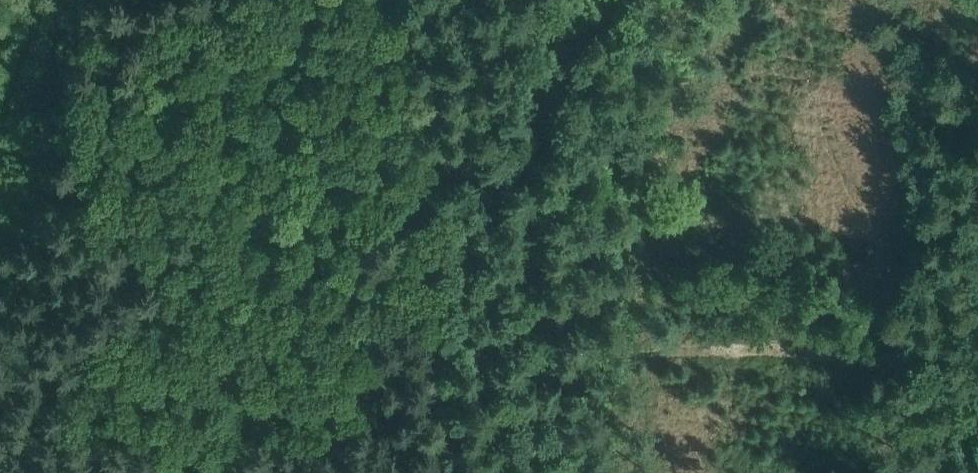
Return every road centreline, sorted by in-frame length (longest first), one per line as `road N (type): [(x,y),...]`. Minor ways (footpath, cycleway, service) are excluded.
road 1 (track): [(574,472),(534,81),(544,0)]

